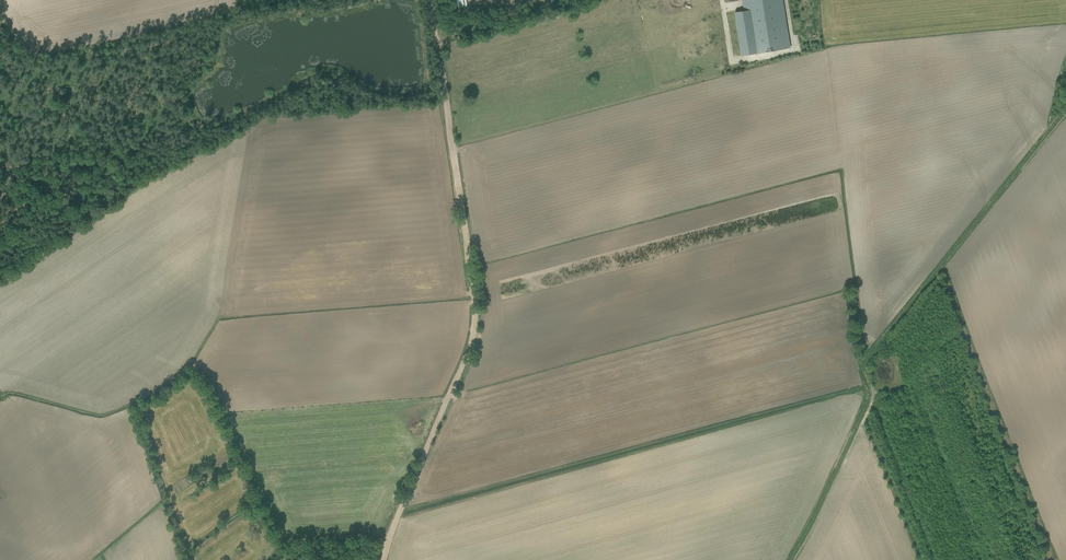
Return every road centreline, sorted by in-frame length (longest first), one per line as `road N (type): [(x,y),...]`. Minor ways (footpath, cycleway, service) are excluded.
road 1 (track): [(383,559),(475,323),(431,0)]

